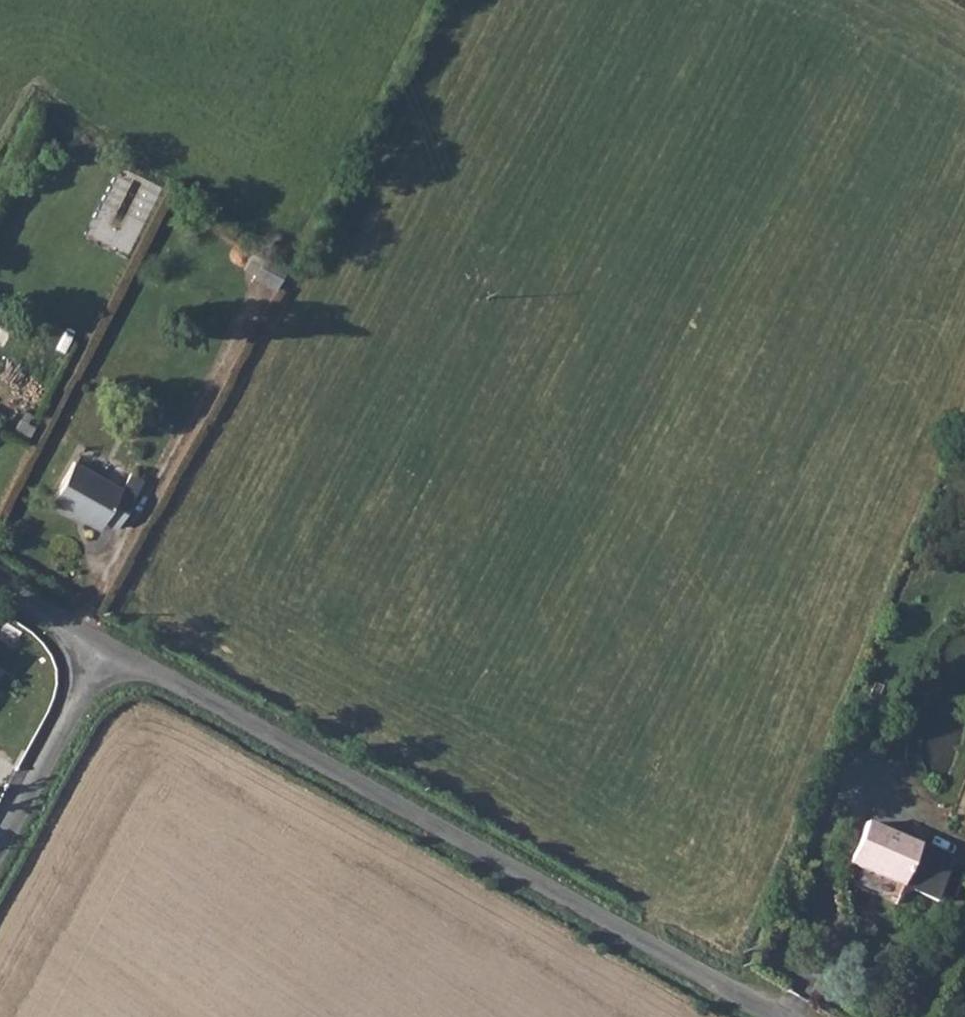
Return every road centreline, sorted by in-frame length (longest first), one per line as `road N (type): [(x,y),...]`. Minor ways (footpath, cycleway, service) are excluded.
road 1 (unclassified): [(111,653),(770,1016)]
road 2 (unclassified): [(0,854),(111,653)]
road 3 (unclassified): [(0,586),(111,653)]

